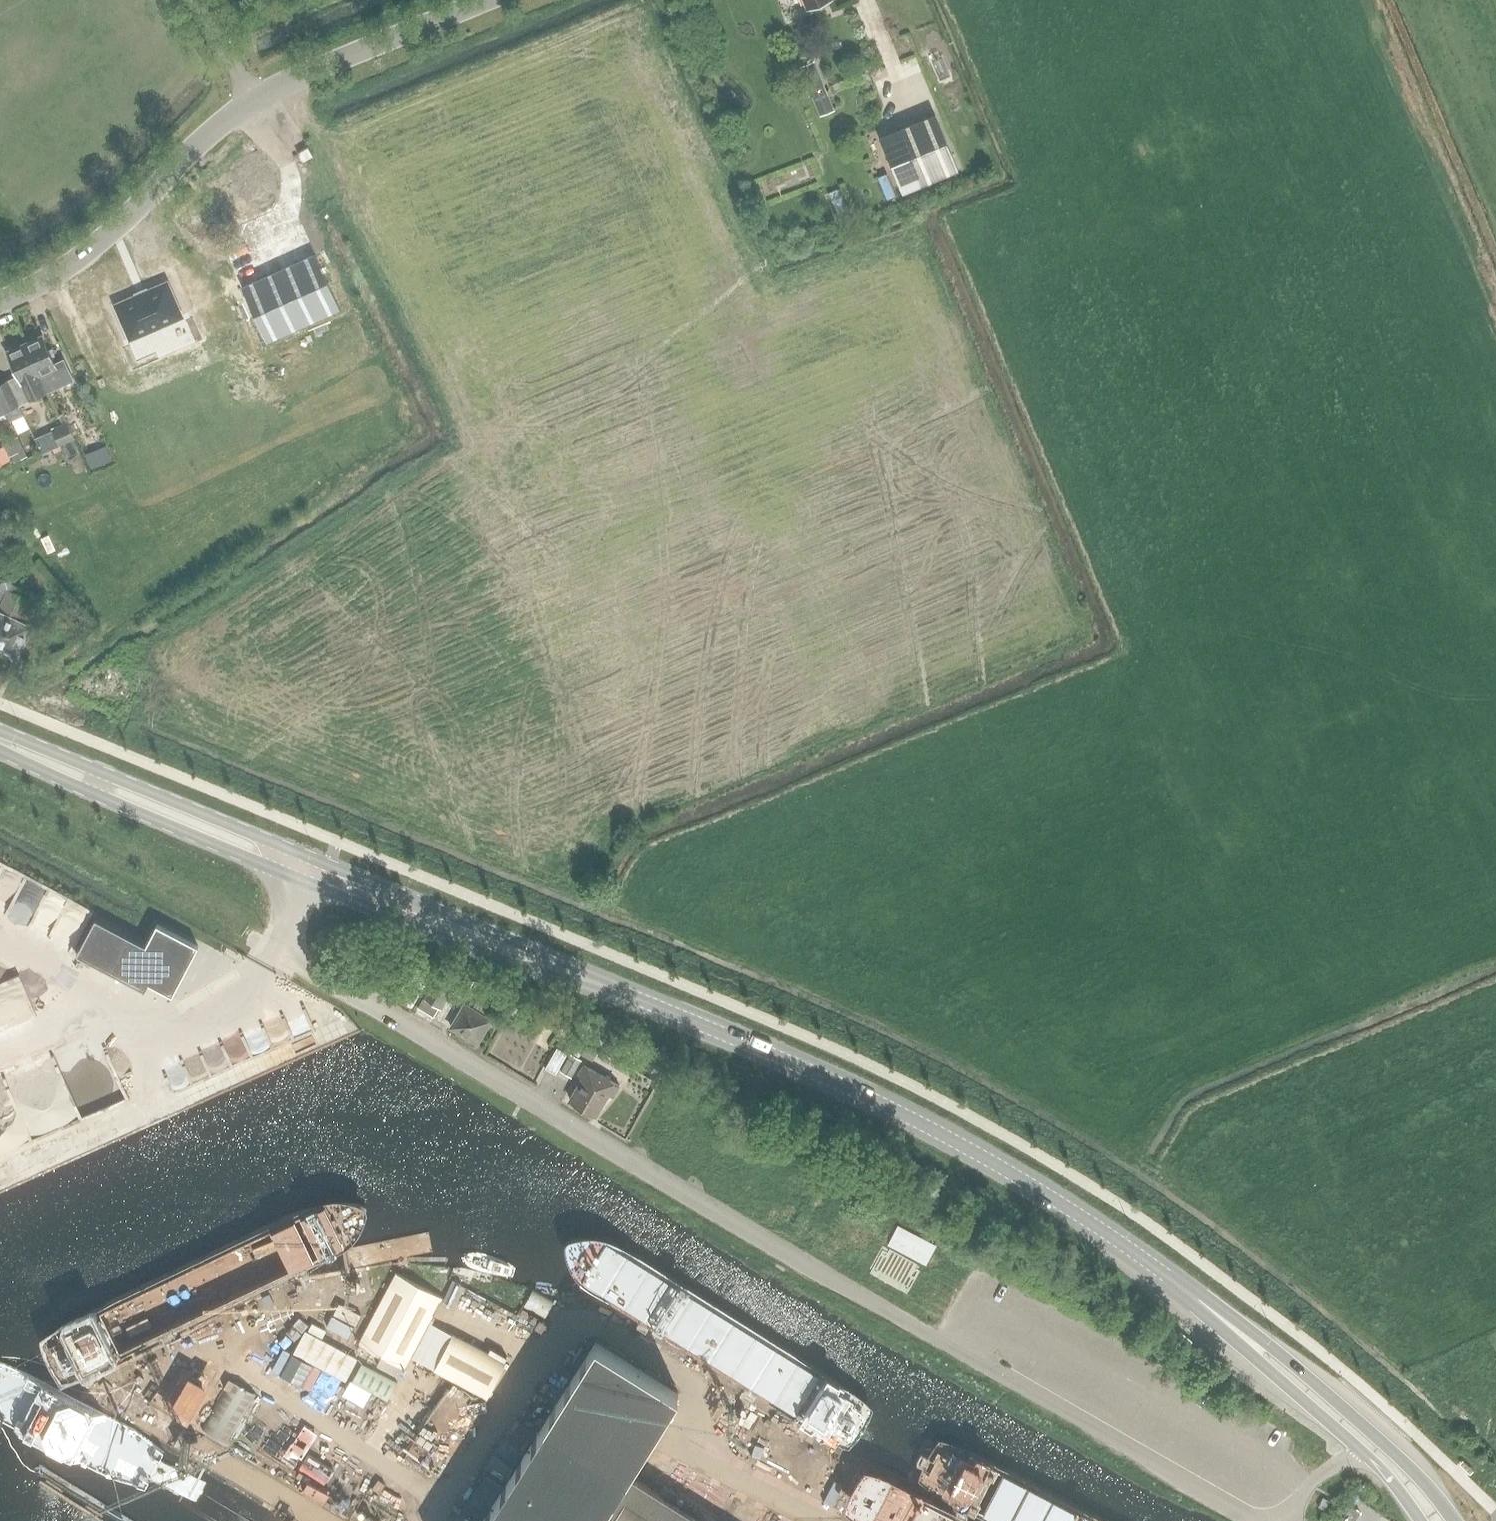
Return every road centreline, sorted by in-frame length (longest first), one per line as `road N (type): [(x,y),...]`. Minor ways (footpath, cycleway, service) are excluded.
road 1 (unclassified): [(278,957),(1253,1520)]
road 2 (secondary): [(1248,1341),(1069,1211),(834,1081),(312,875)]
road 3 (unclassified): [(0,303),(89,254),(213,129),(253,100),(485,0)]
road 4 (secondary): [(312,875),(0,740)]
road 5 (secondary): [(1454,1520),(1428,1486),(1283,1354),(1248,1341)]
road 6 (secondary): [(1248,1341),(1270,1372),(1361,1449)]

